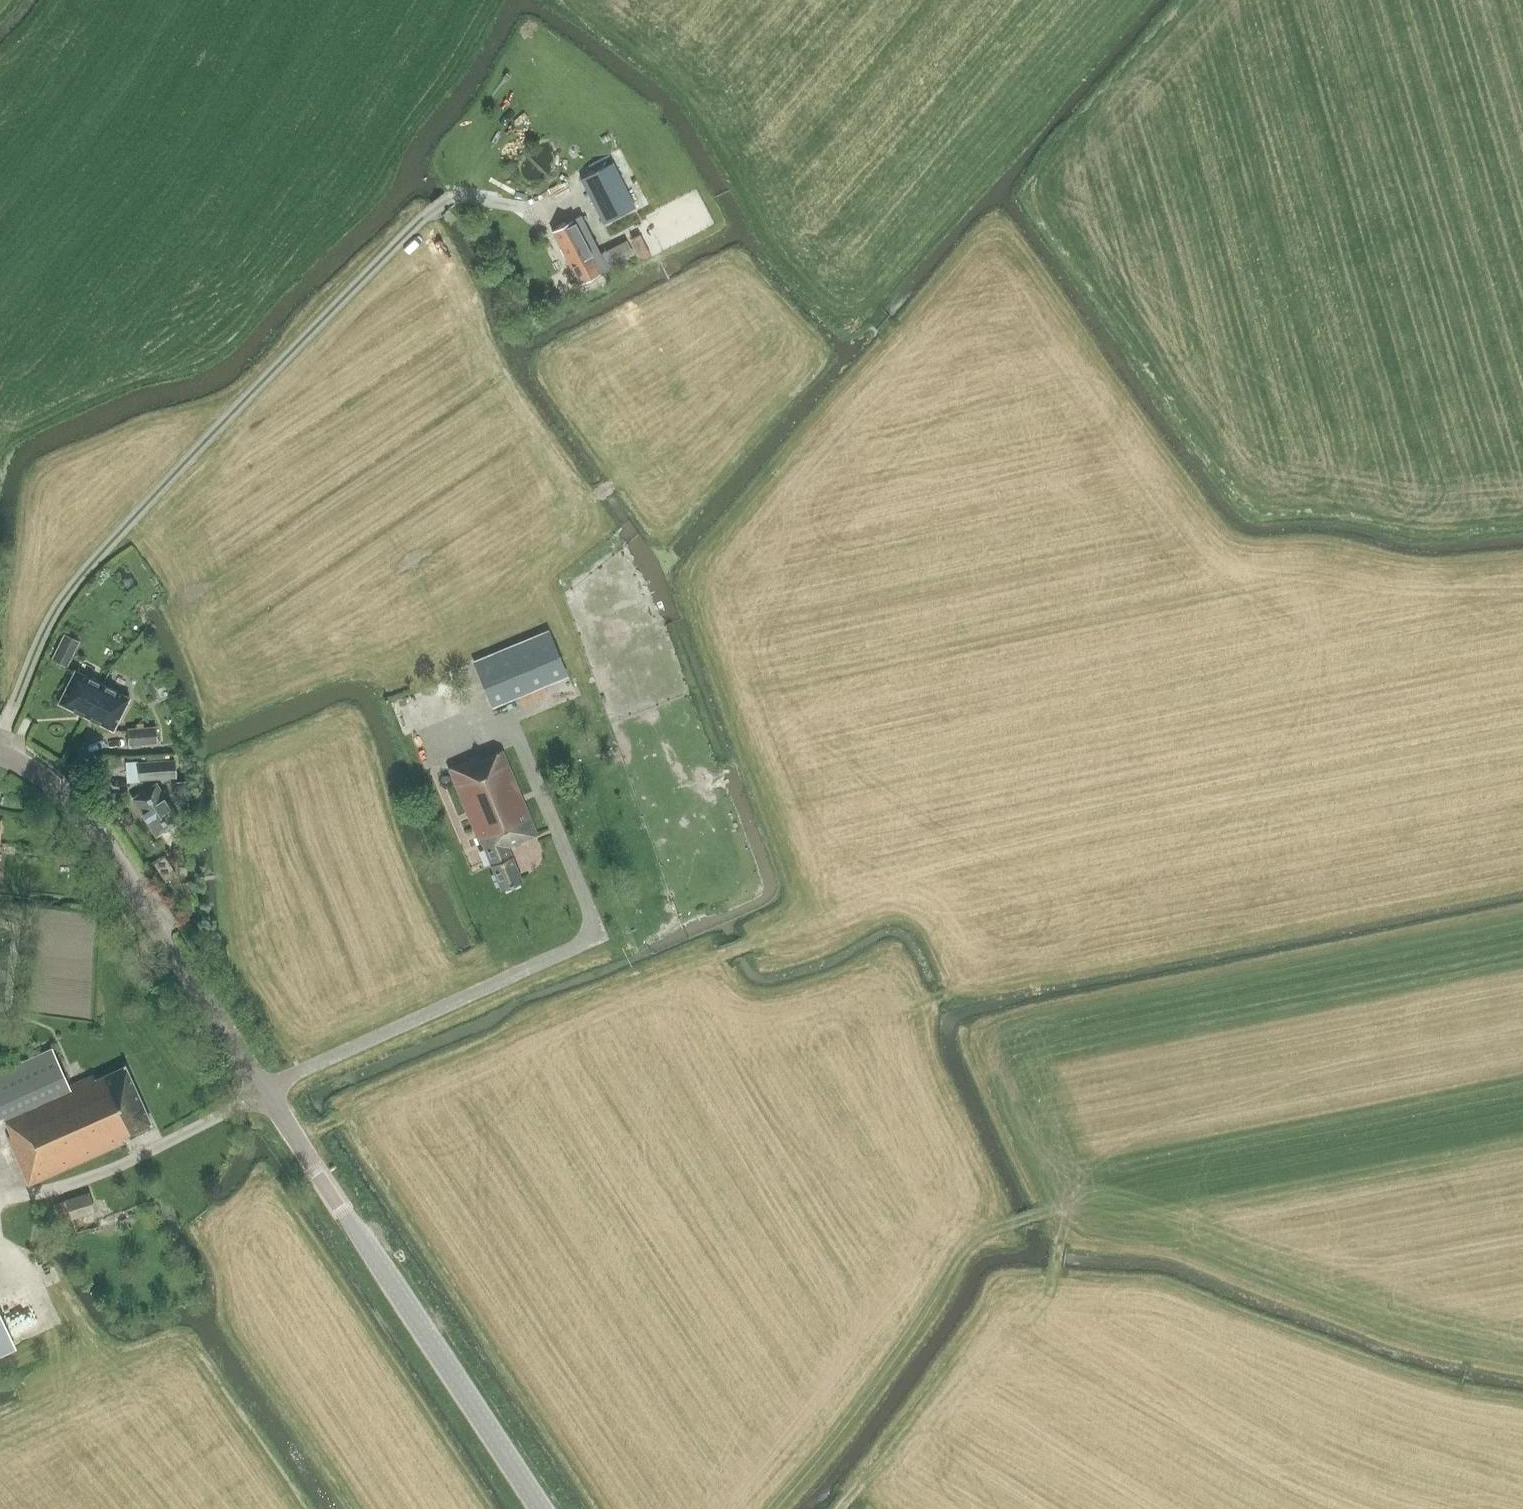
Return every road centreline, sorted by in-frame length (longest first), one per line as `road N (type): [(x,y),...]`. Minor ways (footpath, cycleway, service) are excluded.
road 1 (tertiary): [(542,1508),(91,825),(47,780),(0,755)]
road 2 (track): [(0,735),(48,625),(80,577),(424,218)]

